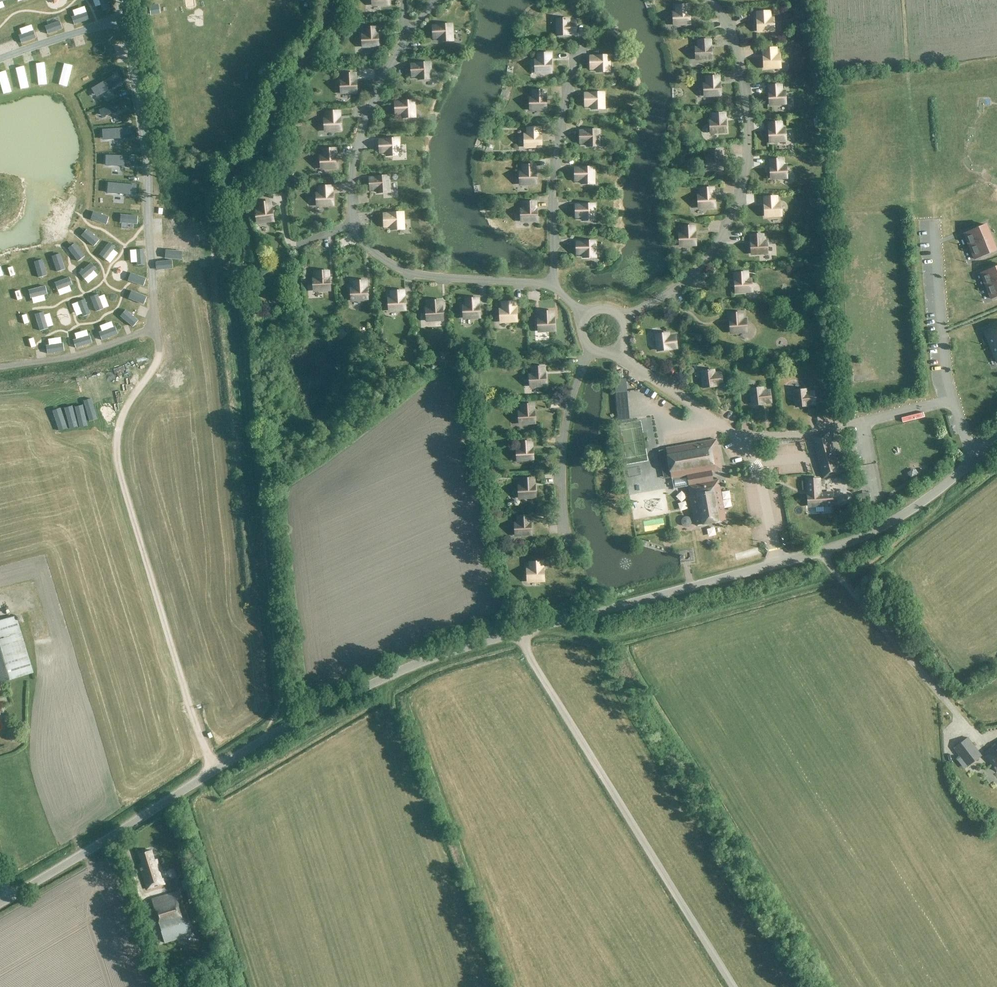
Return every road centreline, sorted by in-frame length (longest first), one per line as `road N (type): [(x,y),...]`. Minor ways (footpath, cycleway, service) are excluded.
road 1 (tertiary): [(0,902),(273,734),(399,671),(839,545),(911,510),(996,438)]
road 2 (track): [(120,0),(147,165),(152,322),(160,350),(122,416),(116,455),(198,734),(217,768)]
road 3 (track): [(252,746),(281,696),(241,321),(238,278),(247,256),(223,173),(260,140),(280,81),(319,34),(328,0)]
road 4 (track): [(153,327),(70,356),(0,367)]
road 5 (track): [(0,59),(122,18)]

